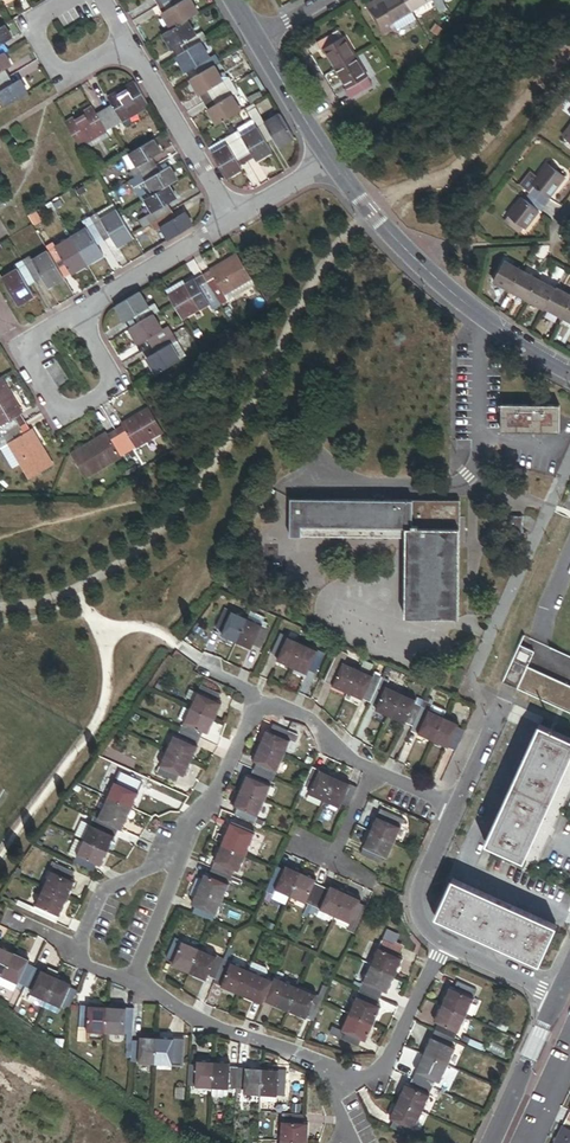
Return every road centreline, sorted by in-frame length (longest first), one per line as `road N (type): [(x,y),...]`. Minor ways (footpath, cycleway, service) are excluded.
road 1 (residential): [(444,945),(379,1078),(337,1080),(278,1048),(212,1029),(134,980)]
road 2 (residential): [(182,859),(251,714),(265,708),(310,721),(348,760),(457,807)]
road 3 (residential): [(331,161),(456,301),(569,373)]
road 4 (residential): [(234,217),(128,40)]
road 5 (residential): [(74,313),(23,344),(62,414),(113,385)]
road 6 (residential): [(234,217),(74,313)]
road 7 (residential): [(487,1142),(558,994)]
road 8 (residential): [(444,945),(415,912),(417,893),(457,807)]
road 9 (residential): [(77,950),(104,890),(124,885),(154,861),(182,859)]
road 10 (residential): [(256,38),(331,161)]
road 11 (residential): [(134,980),(182,859)]
road 12 (residential): [(558,994),(444,945)]

